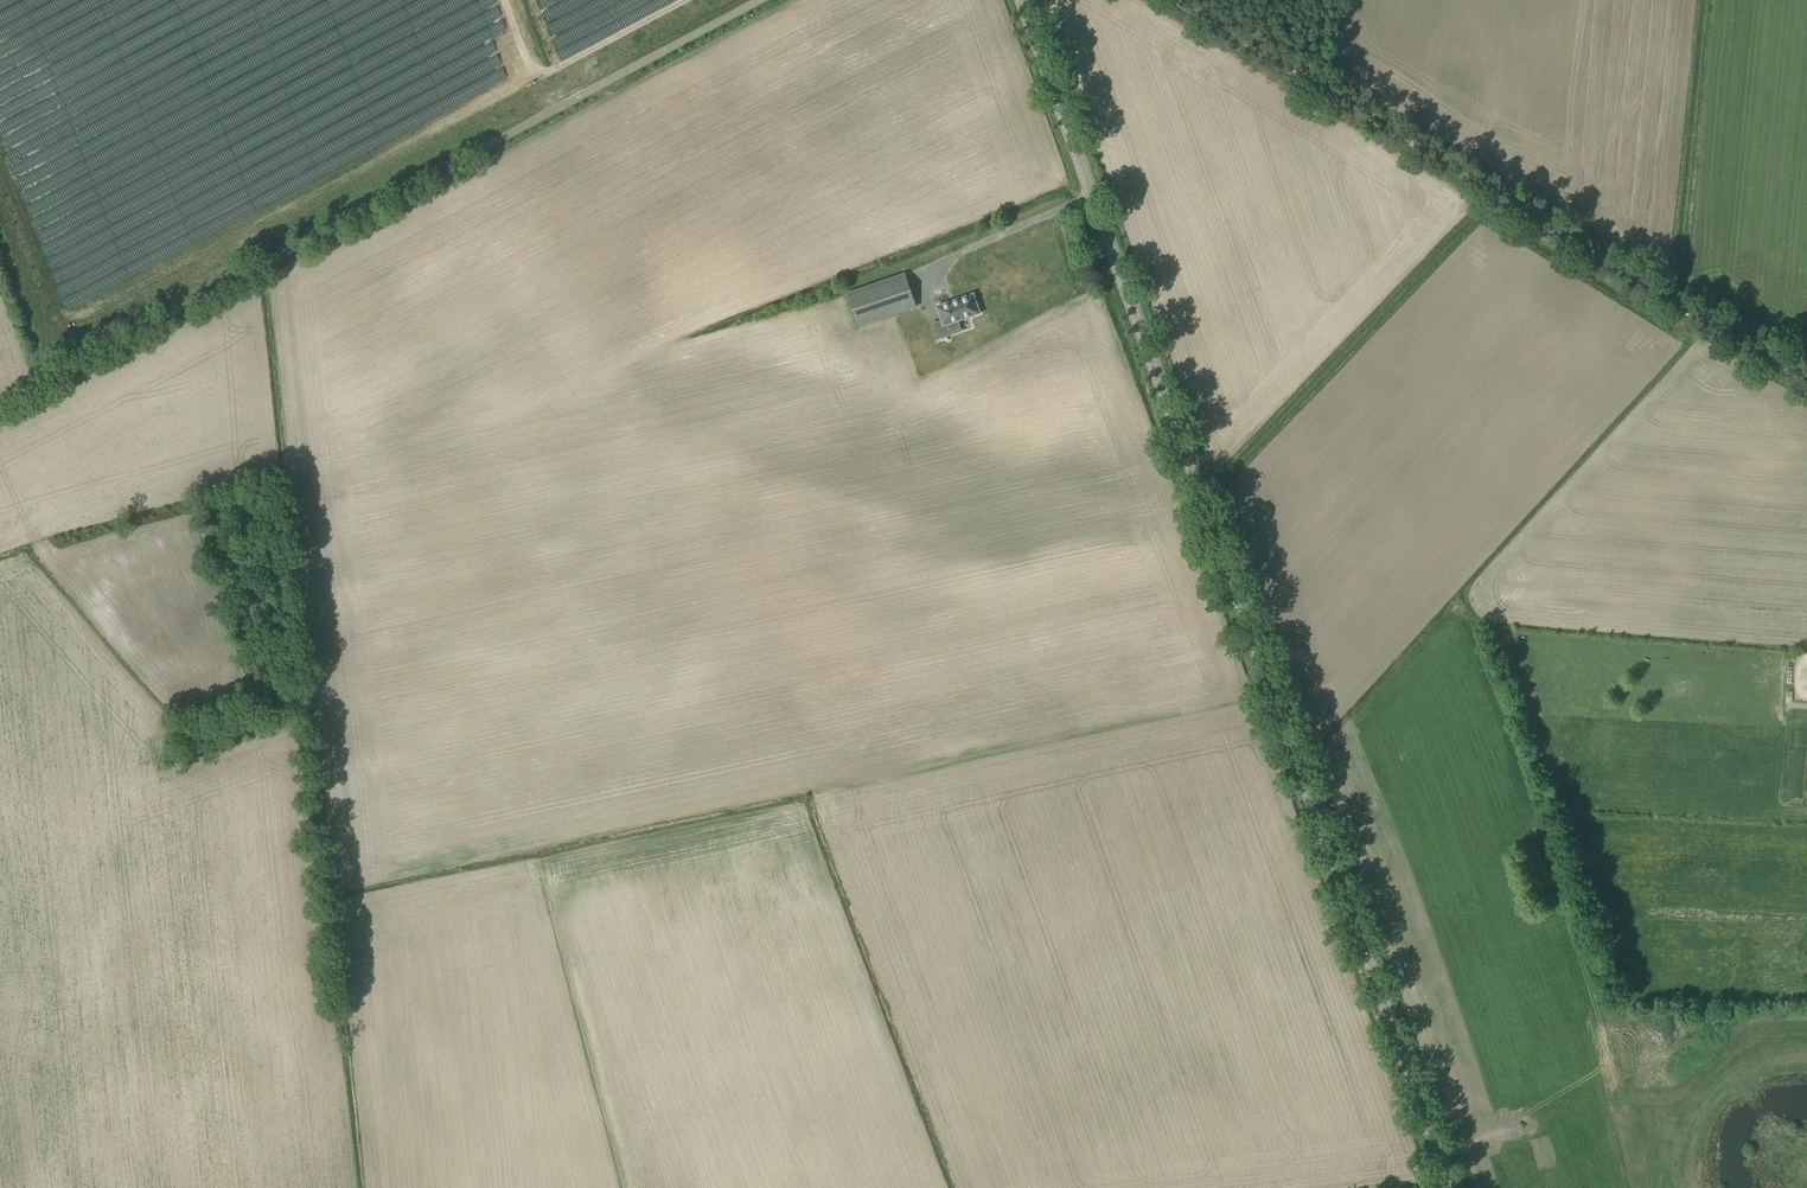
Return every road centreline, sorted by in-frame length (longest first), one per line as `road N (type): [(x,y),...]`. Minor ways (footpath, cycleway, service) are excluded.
road 1 (tertiary): [(1449,1187),(1020,0)]
road 2 (unclassified): [(0,402),(763,0)]
road 3 (track): [(1806,379),(1183,0)]

